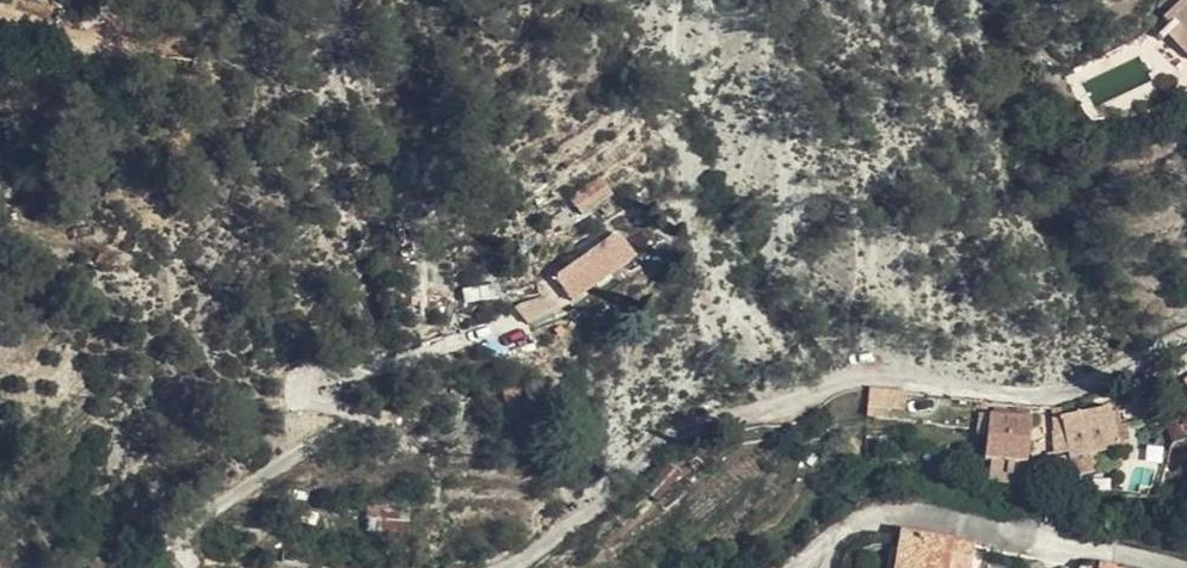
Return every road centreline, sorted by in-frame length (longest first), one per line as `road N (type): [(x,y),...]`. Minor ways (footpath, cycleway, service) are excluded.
road 1 (residential): [(1186,337),(1069,390),(1019,398),(883,380),(833,385),(688,429),(538,549),(501,567)]

